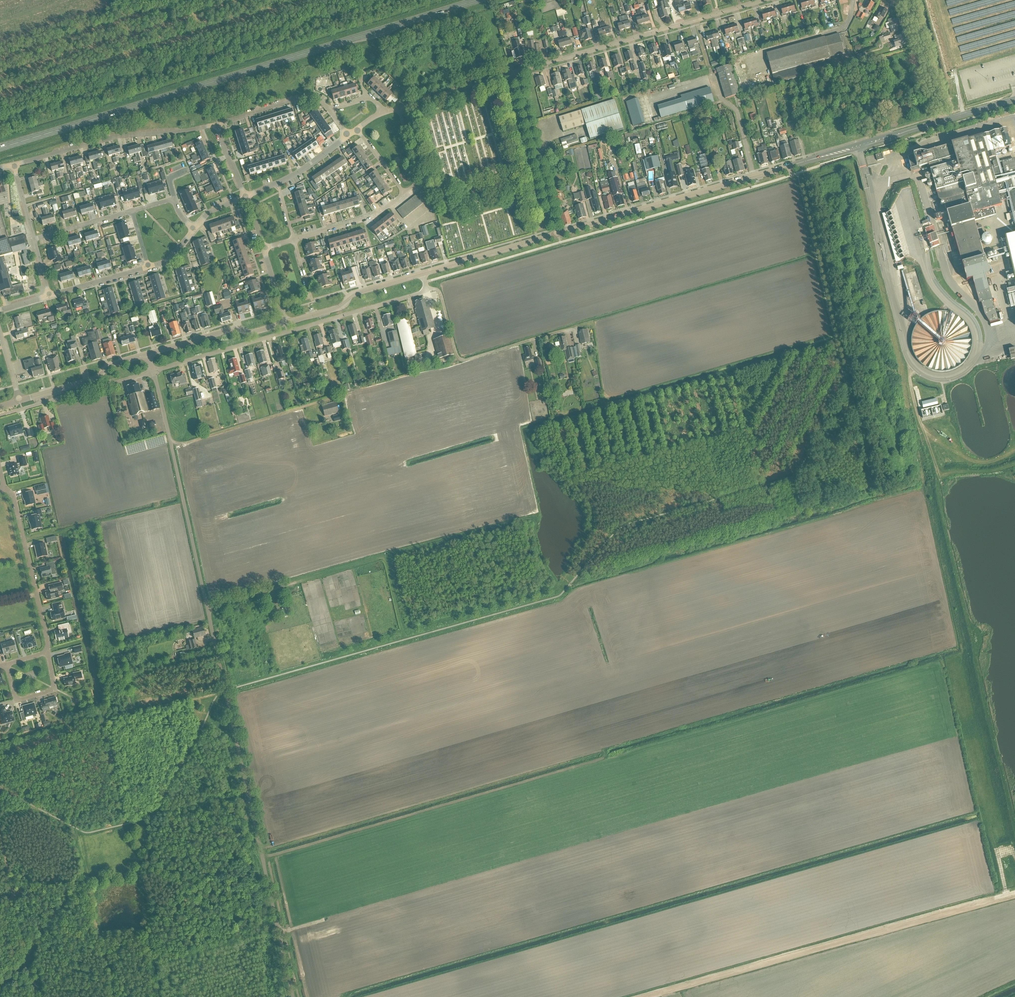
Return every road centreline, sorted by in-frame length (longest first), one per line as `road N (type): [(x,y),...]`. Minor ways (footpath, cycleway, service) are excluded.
road 1 (unclassified): [(293,996),(153,372)]
road 2 (primary): [(0,148),(478,0)]
road 3 (track): [(0,122),(397,0)]
road 4 (tertiary): [(557,234),(941,121)]
road 5 (track): [(646,996),(1014,893)]
road 6 (residential): [(422,274),(425,288),(416,294),(153,372)]
road 7 (residential): [(515,73),(764,0)]
road 8 (track): [(425,288),(439,293),(461,361),(581,325)]
road 9 (residential): [(14,166),(110,138),(217,125)]
road 10 (track): [(36,996),(26,957),(85,887),(147,872)]
road 11 (track): [(170,441),(336,398)]
road 12 (residential): [(5,491),(13,499),(46,655)]
road 13 (residential): [(557,234),(515,73)]
road 14 (residential): [(153,372),(9,414)]
road 15 (tertiary): [(285,323),(422,274)]
road 16 (track): [(278,929),(147,872)]
road 17 (tertiary): [(147,354),(285,323)]
road 18 (tertiary): [(422,274),(557,234)]
road 19 (tertiary): [(20,401),(147,354)]
road 20 (unclassified): [(941,121),(904,2)]
road 21 (residential): [(398,109),(515,73)]
road 22 (residential): [(217,125),(309,97),(330,112)]
road 23 (residential): [(294,240),(376,214),(405,193)]

